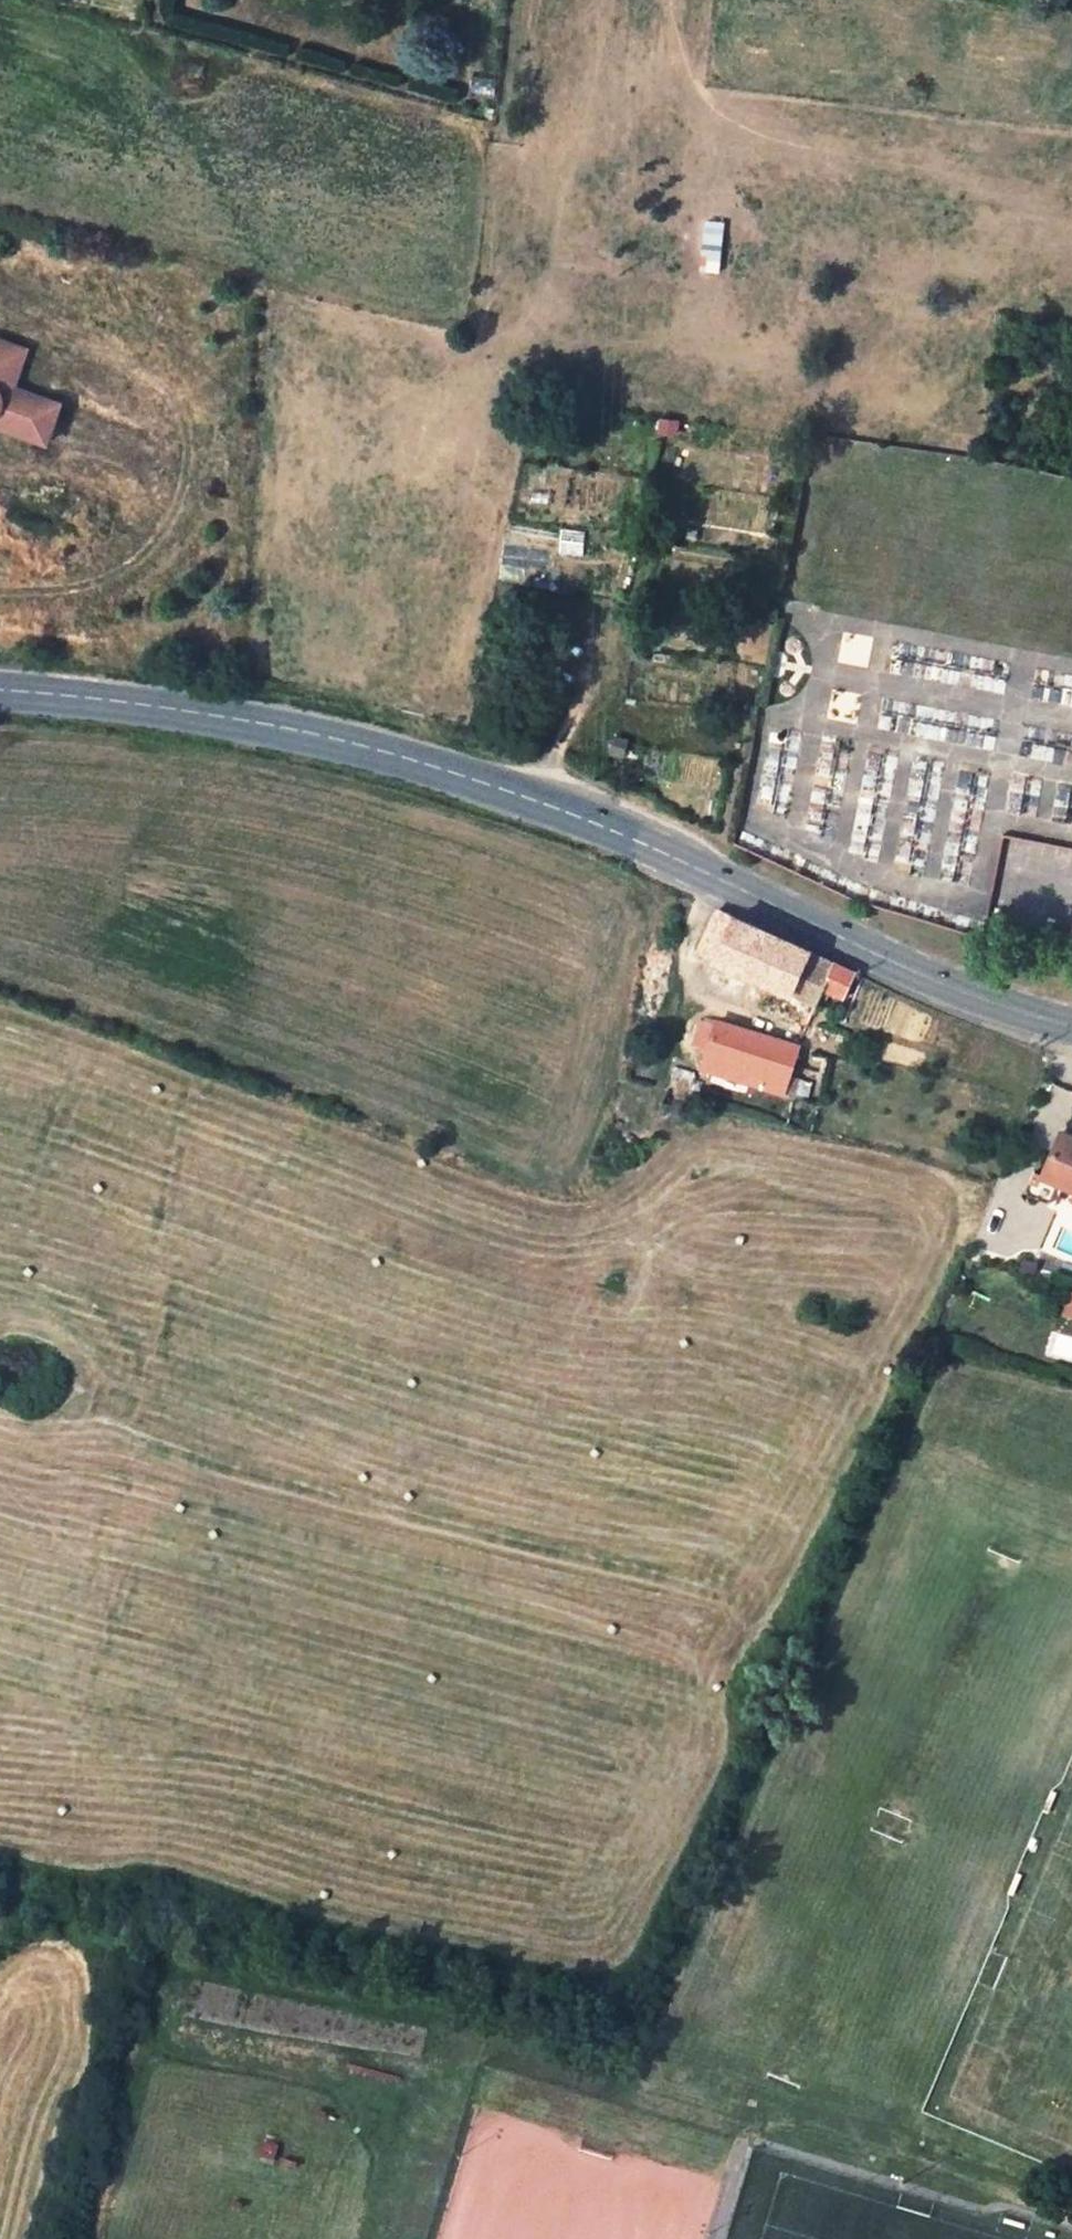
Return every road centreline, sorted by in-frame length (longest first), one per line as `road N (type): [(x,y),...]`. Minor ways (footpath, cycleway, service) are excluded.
road 1 (secondary): [(0,691),(152,703),(331,735),(490,782),(941,987),(1071,1028)]

